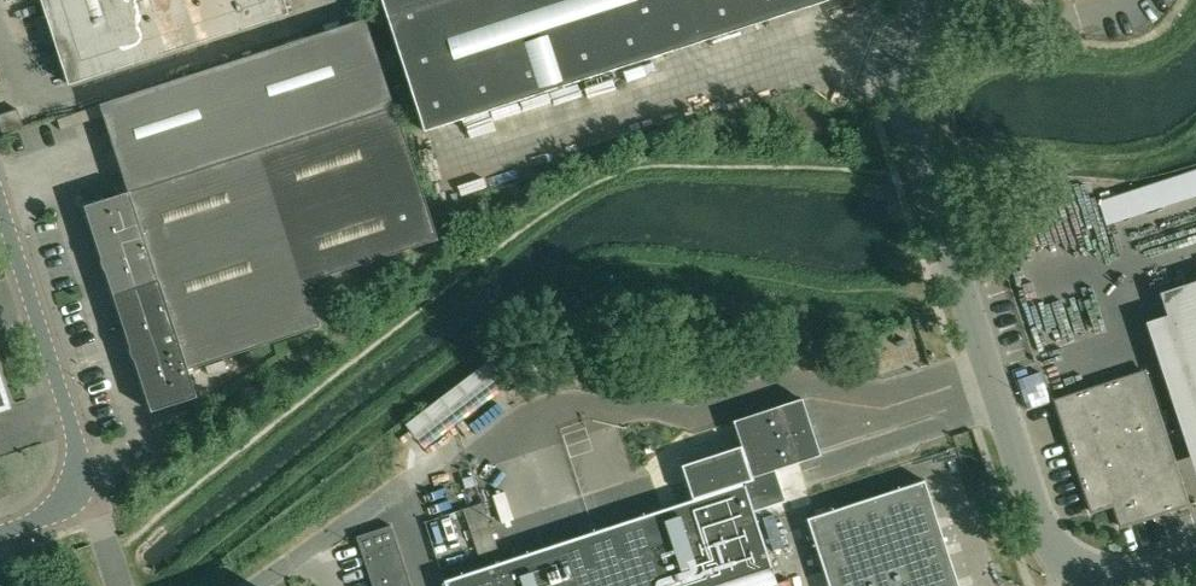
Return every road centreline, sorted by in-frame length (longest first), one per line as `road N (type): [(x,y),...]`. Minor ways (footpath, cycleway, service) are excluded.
road 1 (unclassified): [(917,0),(903,72),(908,129),(1041,522),(1060,554),(1097,575),(1140,576),(1195,560)]
road 2 (unclassified): [(0,533),(96,502),(0,214)]

